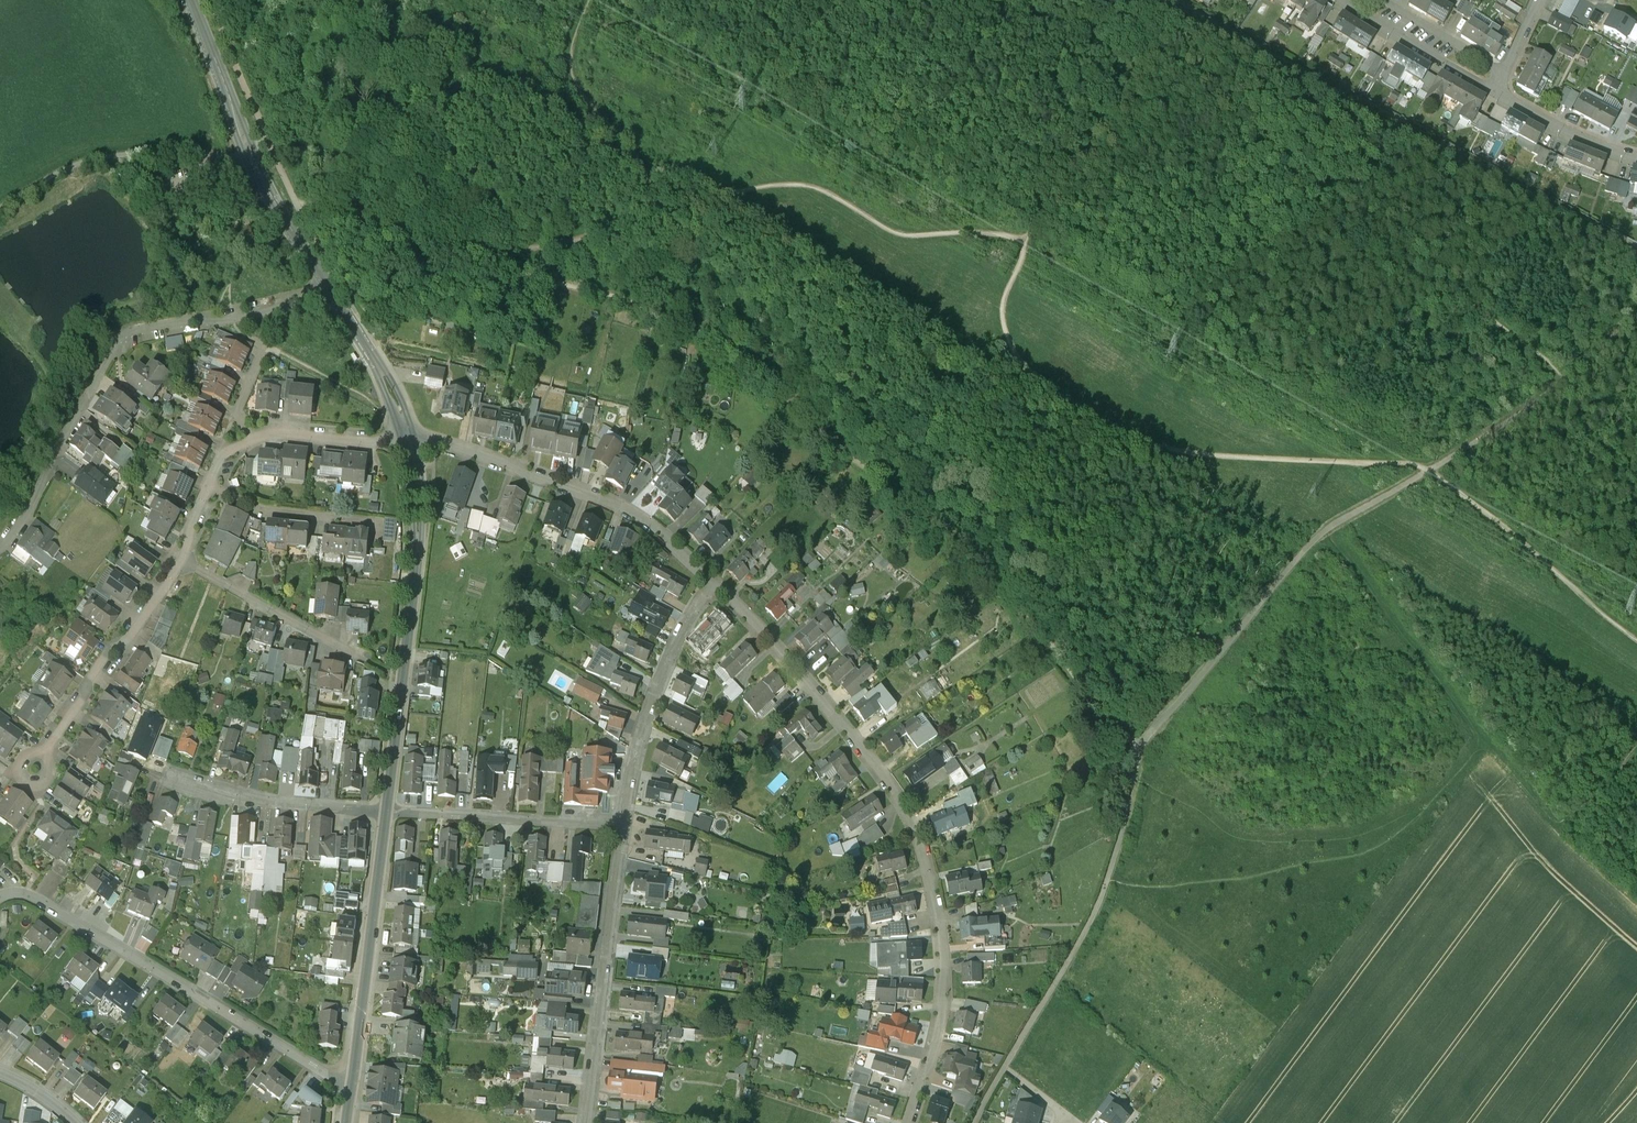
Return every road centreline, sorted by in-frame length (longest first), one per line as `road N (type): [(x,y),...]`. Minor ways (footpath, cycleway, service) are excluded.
road 1 (residential): [(910,1122),(943,1013),(946,936),(931,868),(909,809),(874,756),(714,575)]
road 2 (track): [(1138,746),(1312,546),(1563,379)]
road 3 (residential): [(0,538),(30,504),(114,346),(154,327),(331,291)]
road 4 (track): [(977,1122),(1113,871),(1138,746)]
road 5 (residential): [(350,1088),(35,897),(0,897)]
road 6 (tertiary): [(411,438),(417,546),(386,809)]
road 7 (track): [(1561,823),(1337,527)]
road 8 (residential): [(714,575),(631,502),(564,476),(411,438)]
road 9 (tertiary): [(190,0),(248,149),(331,291)]
road 10 (residential): [(585,1122),(622,823)]
road 11 (tertiary): [(386,809),(350,1088)]
road 12 (residential): [(622,823),(643,714),(685,618),(714,575)]
road 13 (residential): [(180,558),(34,770)]
road 14 (residential): [(622,823),(386,809)]
road 15 (track): [(223,158),(113,152),(62,166),(0,201)]
road 16 (residential): [(386,809),(238,794),(163,772)]
road 17 (residential): [(180,558),(357,656)]
road 18 (residential): [(1495,94),(1337,0)]
road 19 (tertiary): [(331,291),(384,371),(411,438)]
road 20 (residential): [(411,438),(285,429),(251,436)]
road 21 (residential): [(1636,160),(1495,94)]
road 22 (residential): [(1383,0),(1505,76)]
road 23 (residential): [(211,486),(263,507),(348,517)]

